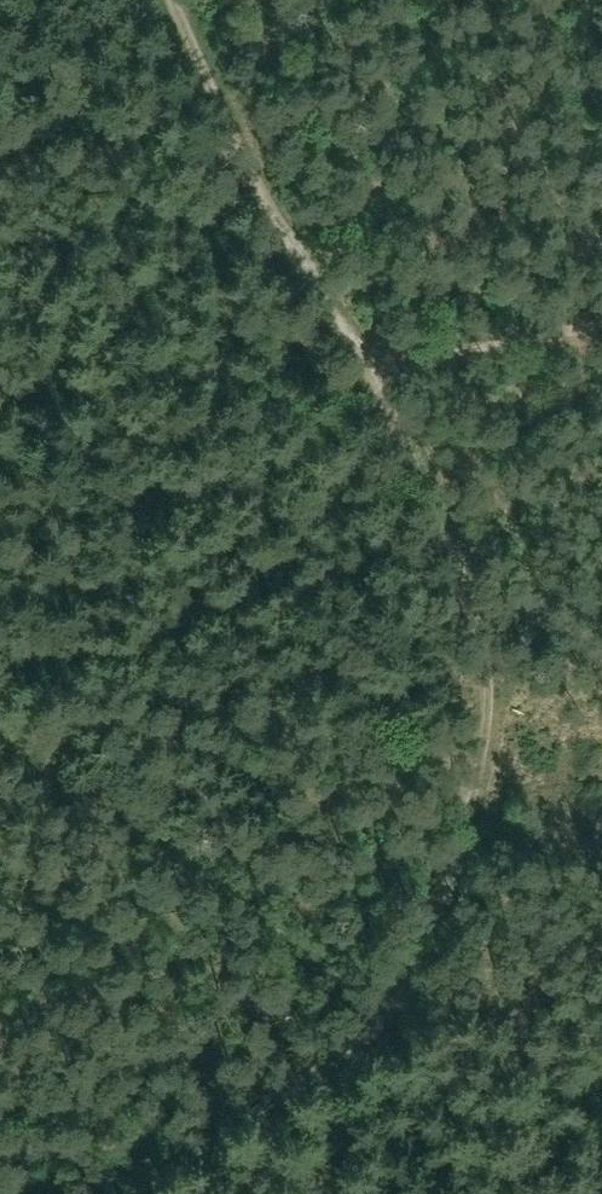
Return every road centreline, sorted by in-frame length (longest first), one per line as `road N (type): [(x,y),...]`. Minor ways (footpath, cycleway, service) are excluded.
road 1 (track): [(371,362),(459,540),(494,692),(494,775),(473,847),(365,1041),(313,1193)]
road 2 (track): [(92,1193),(289,1074),(365,1041)]
road 3 (track): [(601,333),(371,362)]
road 4 (track): [(258,170),(371,362)]
road 5 (track): [(172,0),(223,117),(258,170)]

